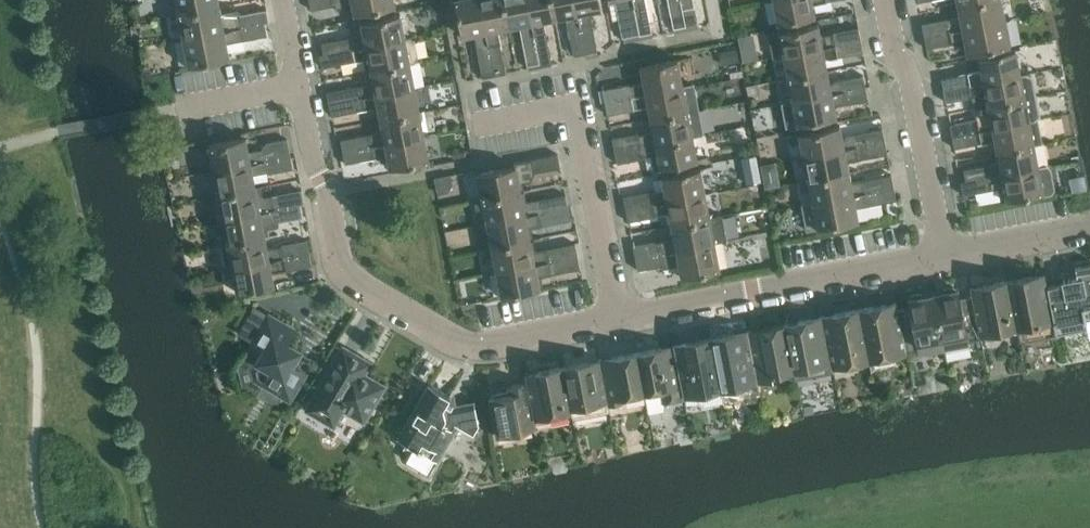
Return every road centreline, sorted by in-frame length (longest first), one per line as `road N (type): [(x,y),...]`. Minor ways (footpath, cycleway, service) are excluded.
road 1 (residential): [(621,320),(464,346),(347,275),(315,164),(282,0)]
road 2 (residential): [(944,256),(621,320)]
road 3 (residential): [(944,256),(891,0)]
road 4 (residential): [(621,320),(579,106)]
road 5 (residential): [(1089,229),(944,256)]

